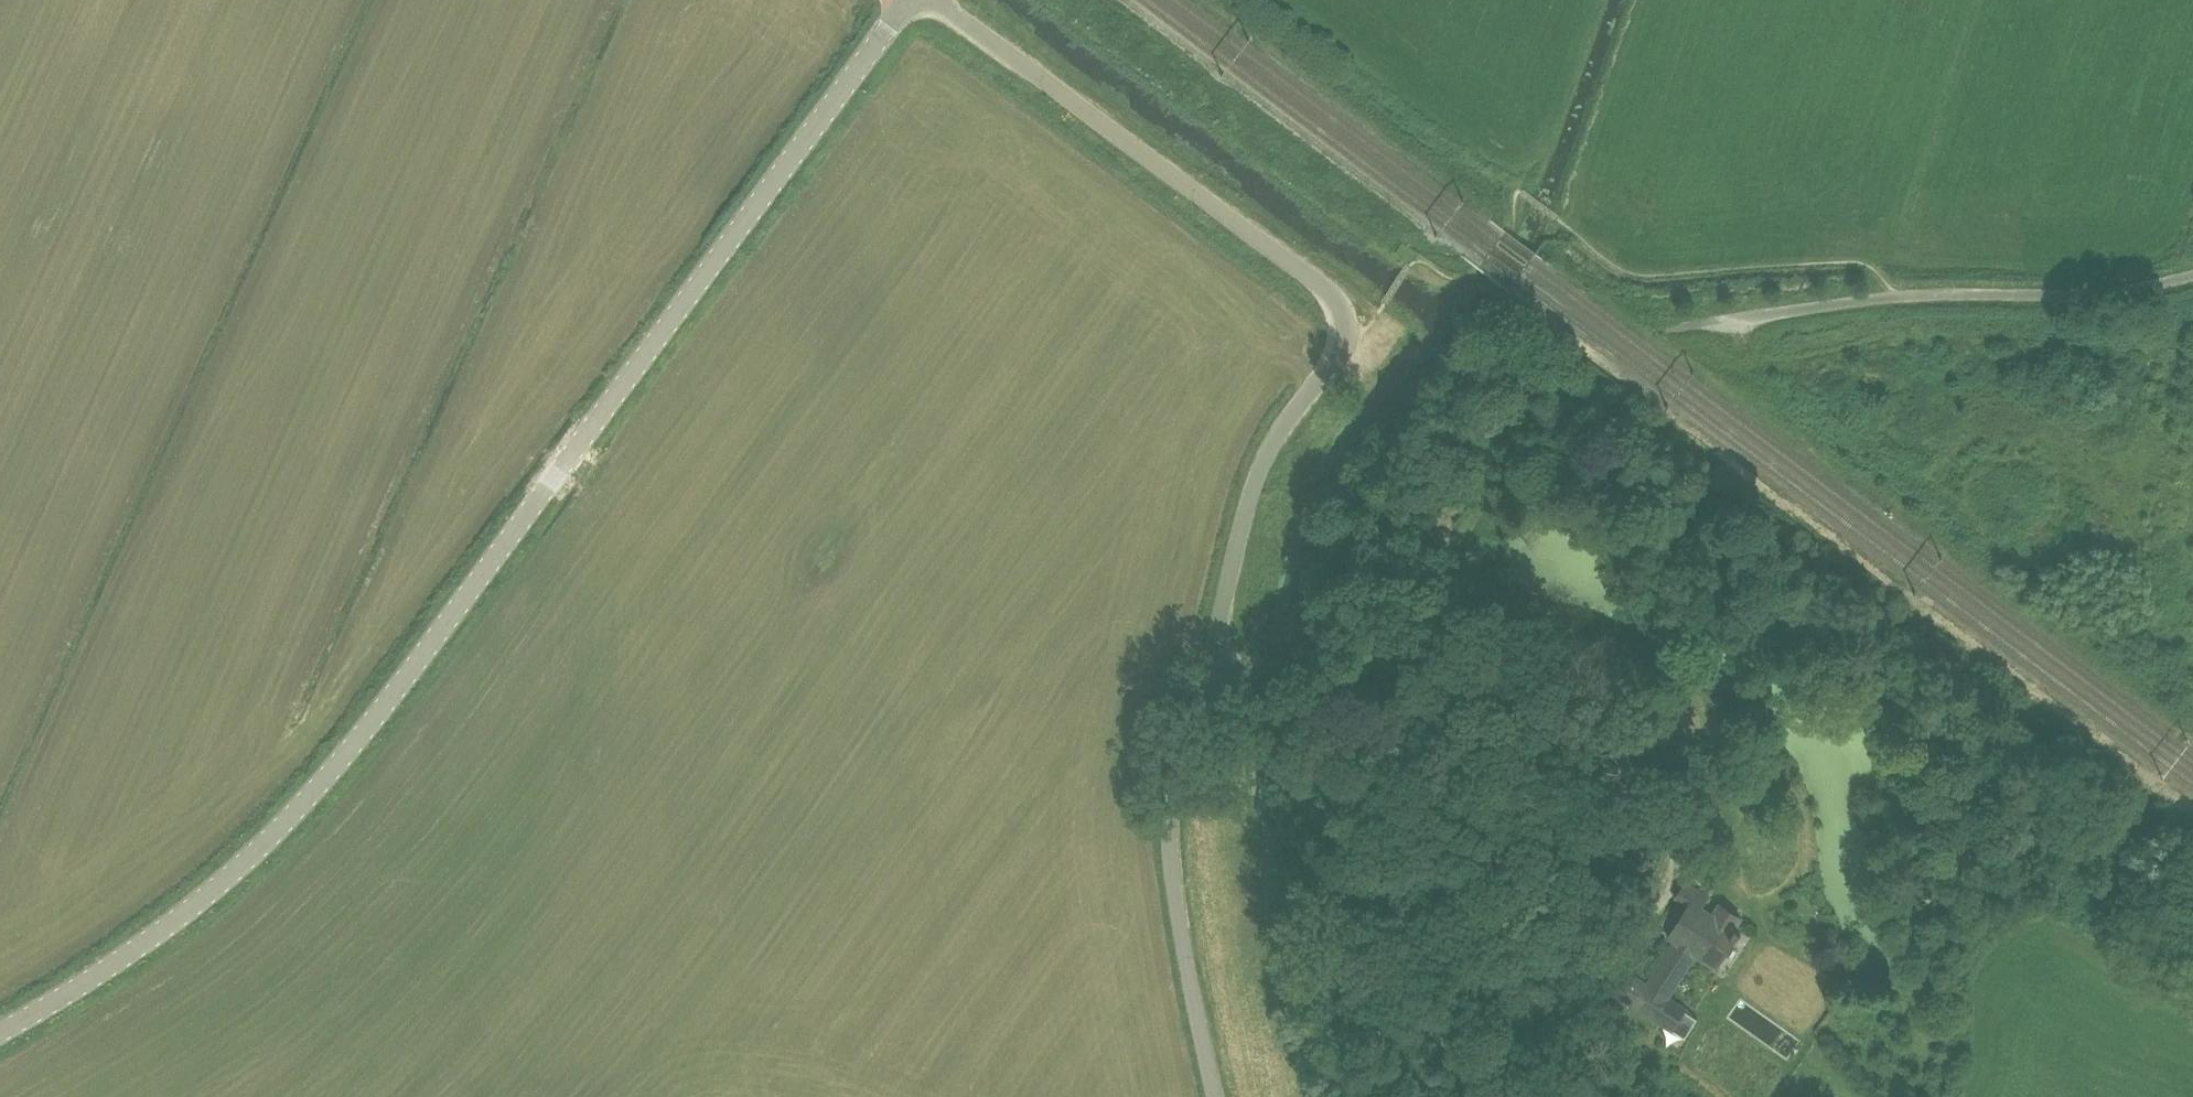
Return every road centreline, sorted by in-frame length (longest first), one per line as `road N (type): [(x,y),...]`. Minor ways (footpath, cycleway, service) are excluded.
road 1 (tertiary): [(0,1032),(153,941),(338,762),(911,0)]
road 2 (unclassified): [(1215,1096),(1174,886),(1171,818),(1257,477),(1282,428),(1325,380),(1343,339)]
road 3 (track): [(1206,677),(1336,630),(1353,635),(1579,924),(1599,933),(1622,926),(1644,902),(1646,850),(1622,817),(1556,809)]
road 4 (unclassified): [(938,0),(1327,290),(1344,319),(1343,339)]

